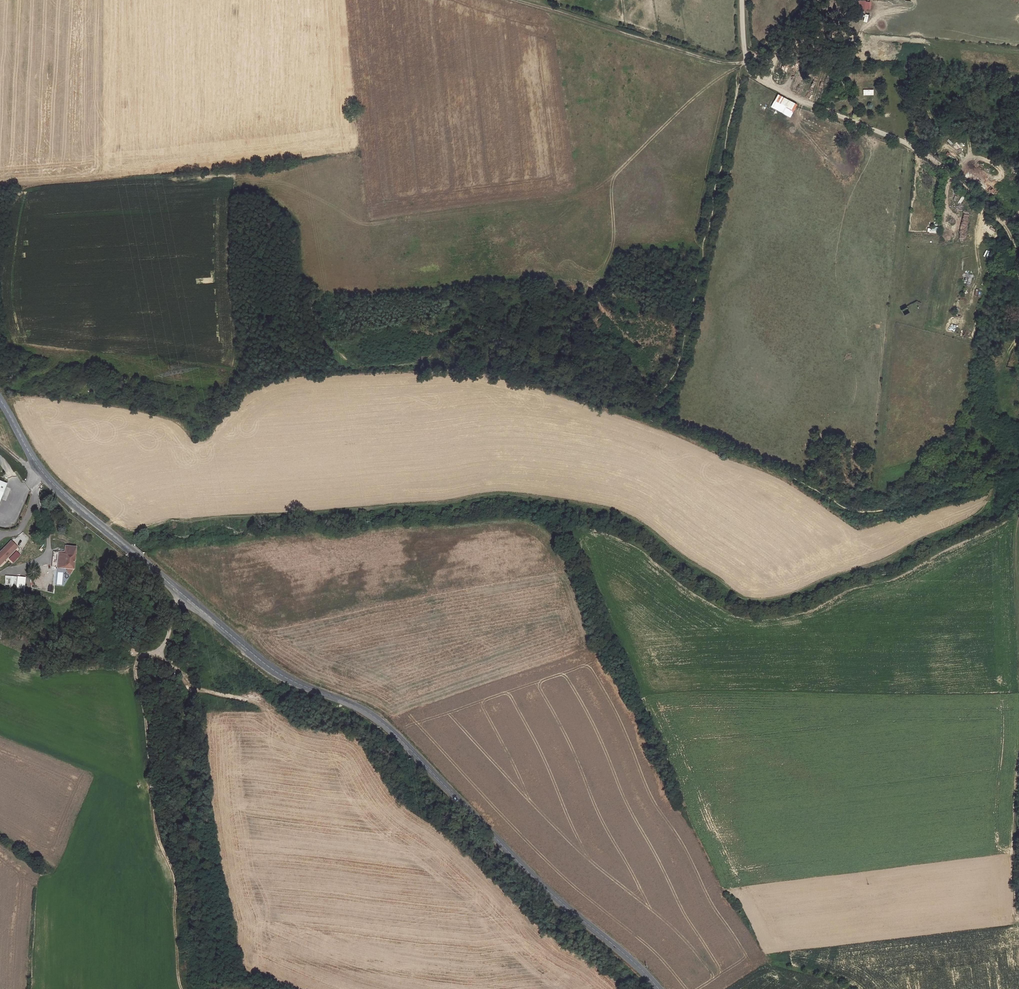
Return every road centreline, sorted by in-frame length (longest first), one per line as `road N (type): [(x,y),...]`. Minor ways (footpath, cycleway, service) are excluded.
road 1 (tertiary): [(659,988),(537,881),(372,715),(266,665),(59,491),(0,400)]
road 2 (track): [(744,62),(707,86),(497,276),(362,293),(324,287),(315,312),(326,343),(349,363),(496,362)]
road 3 (track): [(744,62),(801,101),(916,148),(958,180),(998,217),(1018,278)]
road 4 (track): [(182,988),(176,882),(157,839),(151,792),(0,732)]
road 5 (track): [(1018,77),(823,39),(784,51),(765,81)]
road 6 (track): [(516,0),(723,63),(744,62)]
road 7 (track): [(151,792),(135,663),(161,651),(184,597)]
road 8 (track): [(161,651),(191,686),(267,712)]

